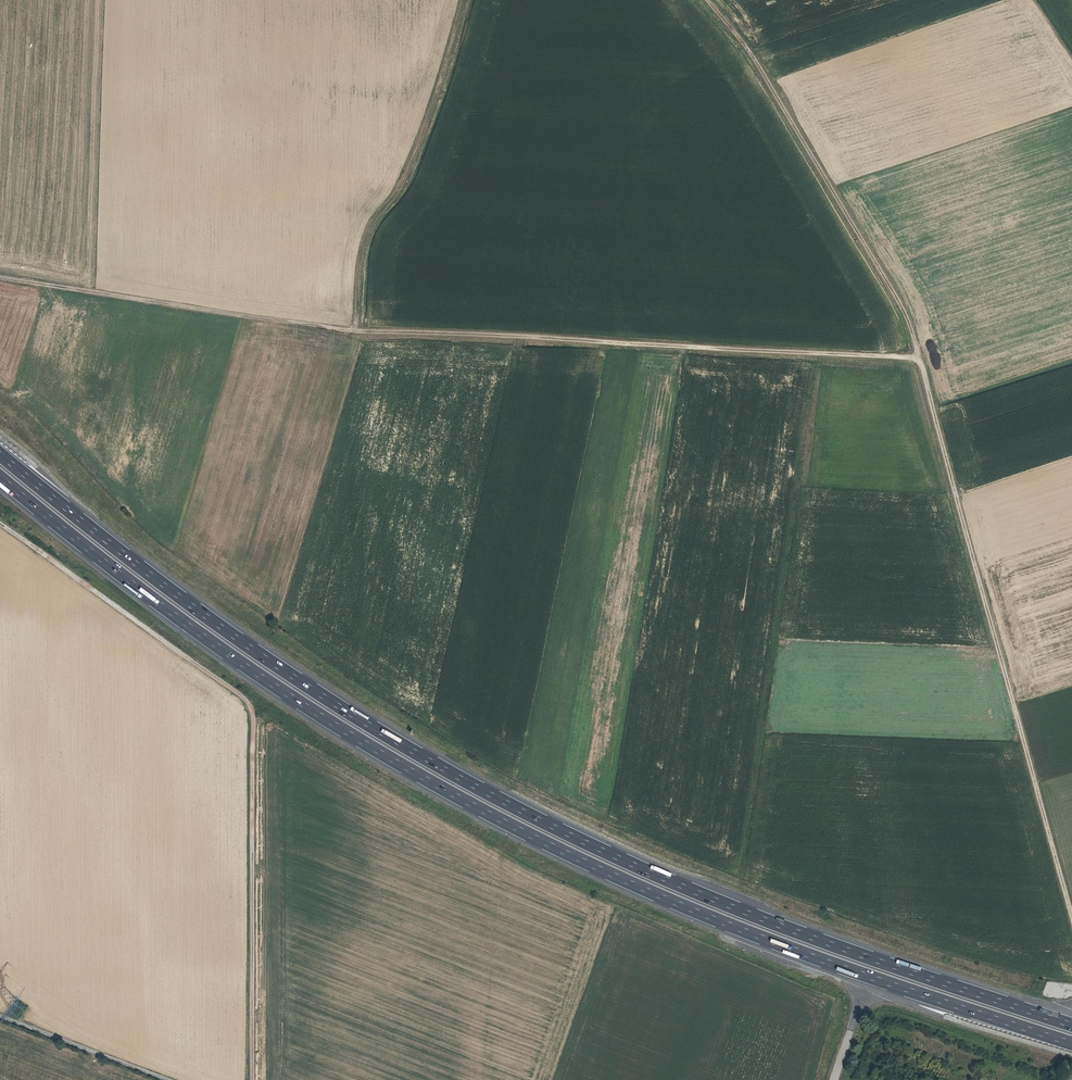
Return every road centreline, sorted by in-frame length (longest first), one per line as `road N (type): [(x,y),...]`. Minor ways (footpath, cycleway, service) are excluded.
road 1 (motorway): [(1071,1025),(697,892),(532,818),(376,731),(232,637),(0,456)]
road 2 (motorway): [(0,479),(282,691),(525,834),(692,910),(1071,1044)]
road 3 (track): [(1071,913),(908,315),(754,53),(708,0)]
road 4 (track): [(922,361),(357,331),(0,276)]
road 5 (track): [(253,1079),(252,709),(0,524)]
road 6 (track): [(463,0),(411,164),(365,239),(357,331)]
road 7 (track): [(171,1079),(0,1015)]

